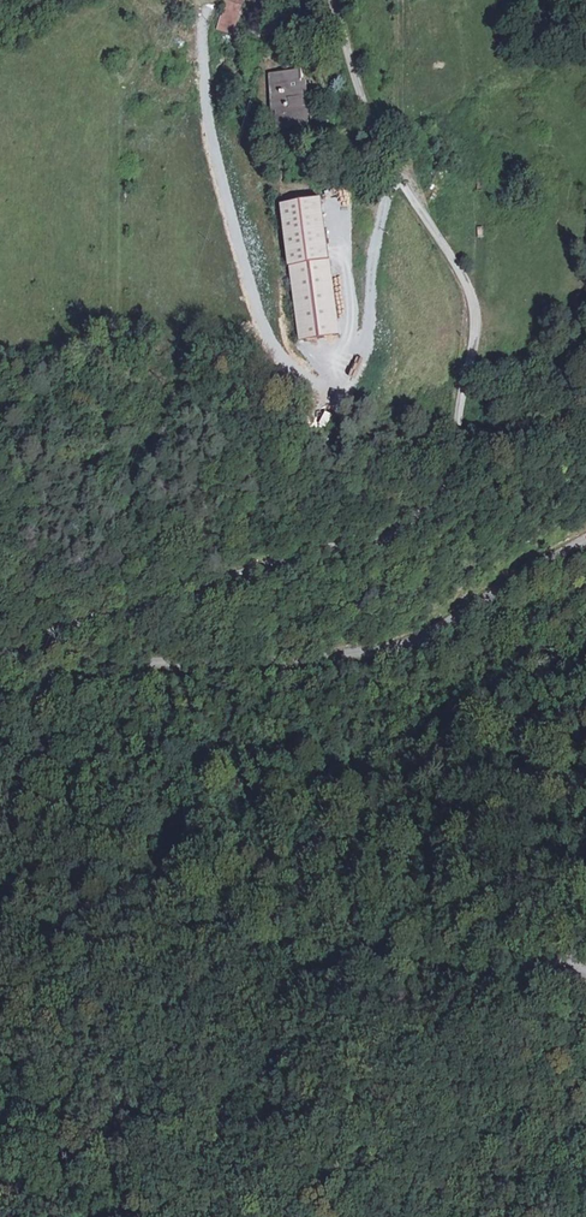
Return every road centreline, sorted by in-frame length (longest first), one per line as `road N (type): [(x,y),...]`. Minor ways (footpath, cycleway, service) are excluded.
road 1 (unclassified): [(0,660),(123,607),(164,602),(274,561),(376,545),(432,504),(454,475),(474,307),(384,161),(330,0)]
road 2 (unclassified): [(0,774),(195,902),(312,966),(384,948),(468,977),(585,971)]
road 3 (unclassified): [(585,539),(407,642),(363,658),(243,672),(123,660),(0,693)]

